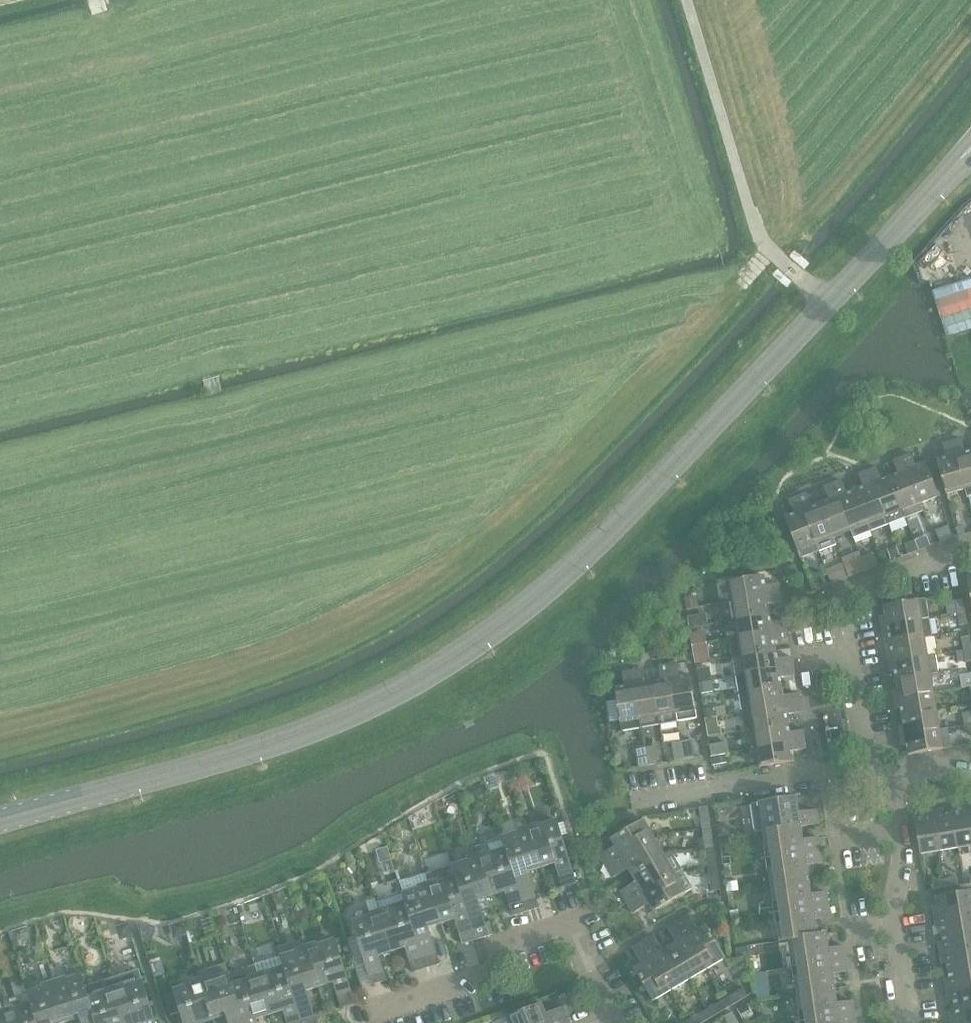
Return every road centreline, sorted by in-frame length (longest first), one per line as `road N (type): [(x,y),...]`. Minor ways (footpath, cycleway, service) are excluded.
road 1 (secondary): [(0,820),(311,729),(484,641),(644,497),(960,161)]
road 2 (residential): [(376,1022),(380,1010),(485,978),(502,945),(575,923),(613,1022)]
road 3 (residential): [(866,767),(838,598),(970,549)]
road 4 (residential): [(913,1022),(895,913),(904,858),(890,778)]
road 5 (residential): [(641,798),(866,767)]

